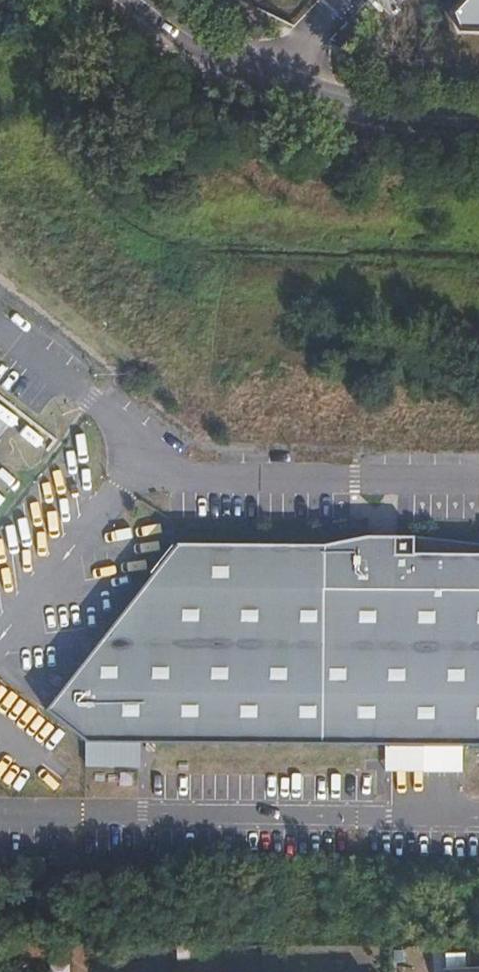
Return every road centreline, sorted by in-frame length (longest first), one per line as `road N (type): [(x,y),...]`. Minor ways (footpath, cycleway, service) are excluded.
road 1 (unclassified): [(145,0),(199,43),(320,100),(478,121)]

